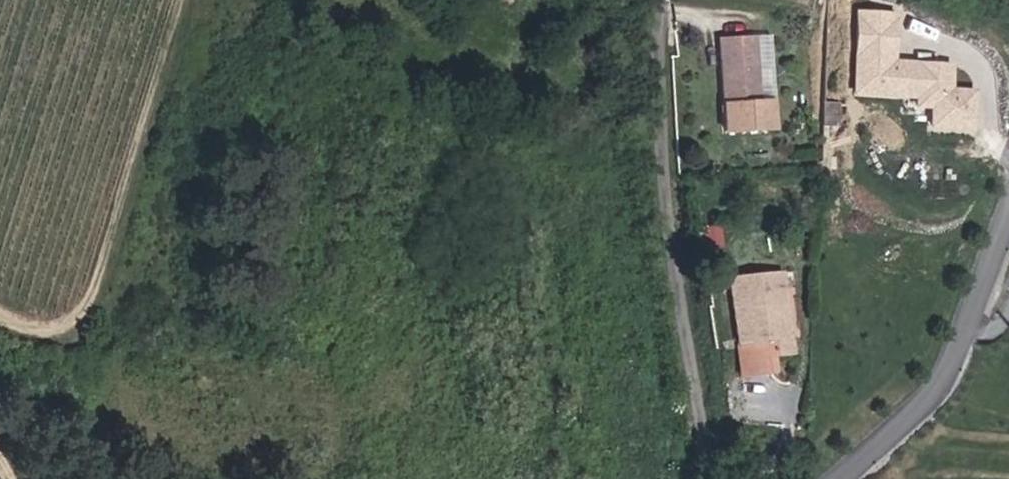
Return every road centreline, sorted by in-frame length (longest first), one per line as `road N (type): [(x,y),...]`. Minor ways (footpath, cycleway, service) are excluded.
road 1 (unclassified): [(666,0),(683,305),(711,478)]
road 2 (track): [(183,0),(79,312),(40,330),(0,318)]
road 3 (residential): [(841,478),(939,388),(1008,208)]

